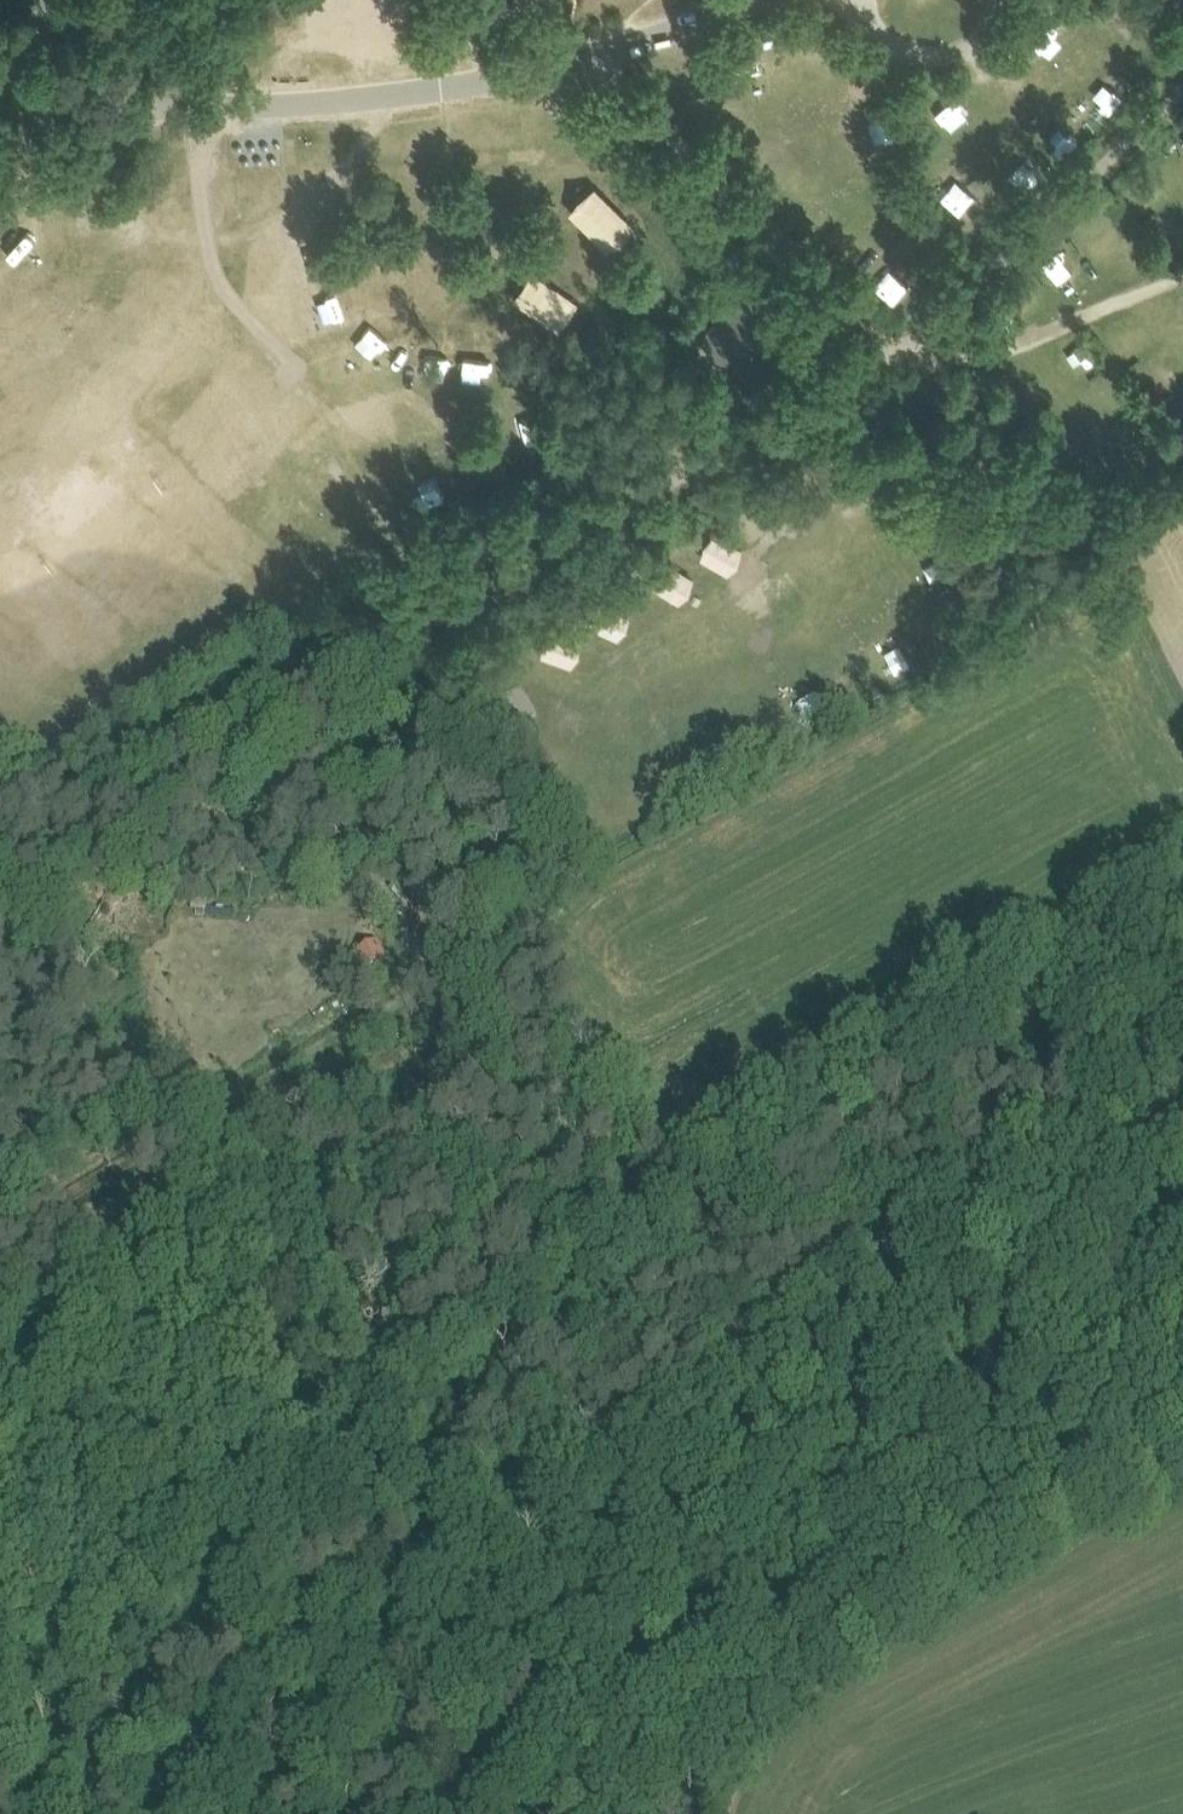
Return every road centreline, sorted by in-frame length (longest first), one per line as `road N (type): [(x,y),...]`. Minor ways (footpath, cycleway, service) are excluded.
road 1 (unclassified): [(0,83),(189,110),(456,90),(620,47),(739,0)]
road 2 (unclassified): [(0,857),(438,616)]
road 3 (track): [(862,0),(896,51),(957,54),(997,24),(999,0)]

